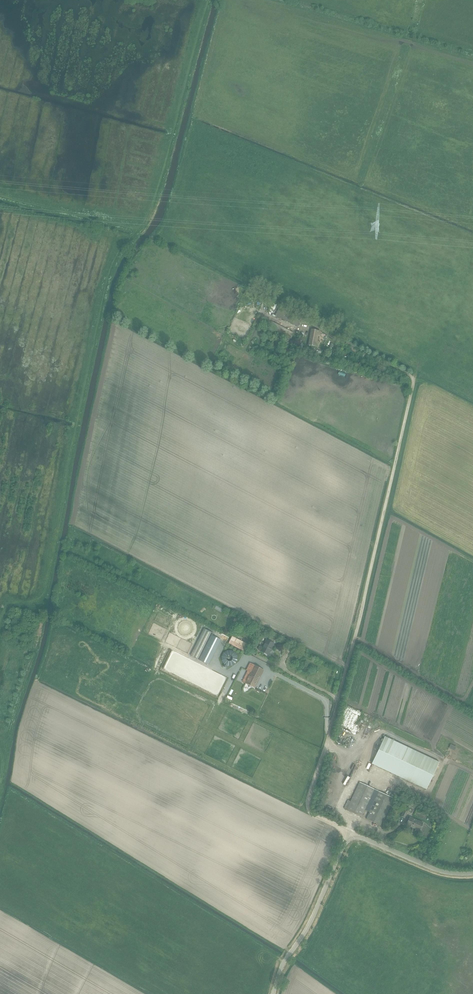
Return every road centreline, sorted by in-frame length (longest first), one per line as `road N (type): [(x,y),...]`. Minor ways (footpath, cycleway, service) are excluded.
road 1 (track): [(412,381),(308,804),(309,813),(351,833)]
road 2 (unclassified): [(271,993),(351,833),(438,870),(472,873)]
road 3 (track): [(138,229),(148,220),(207,0)]

